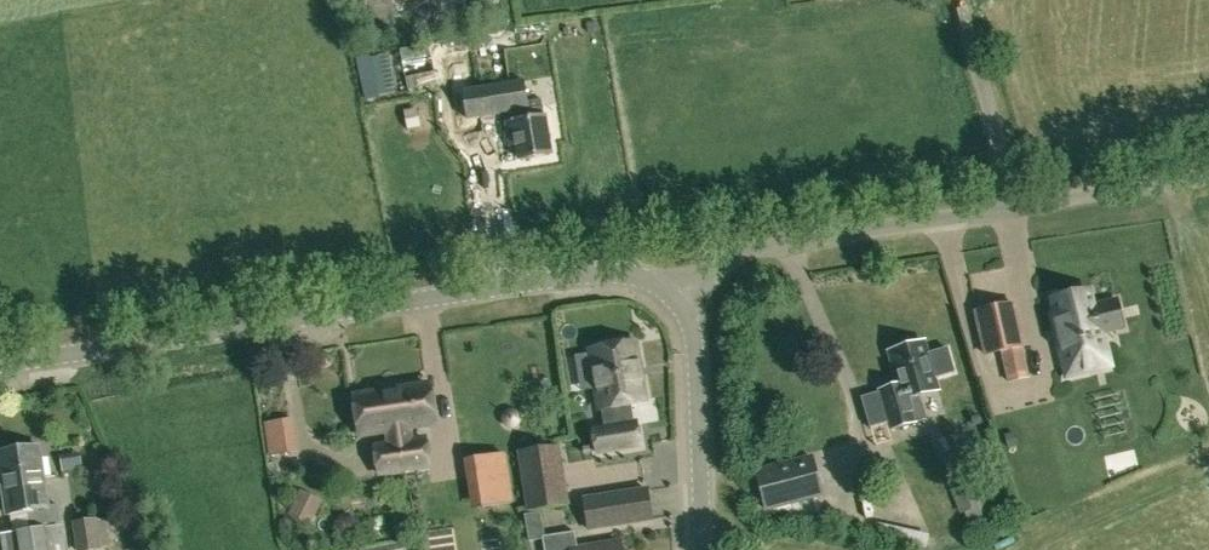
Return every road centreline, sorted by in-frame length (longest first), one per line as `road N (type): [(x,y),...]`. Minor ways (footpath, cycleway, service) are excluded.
road 1 (unclassified): [(0,367),(602,273),(632,275),(675,308)]
road 2 (unclassified): [(1208,178),(766,246),(723,265),(675,308)]
road 3 (unclassified): [(705,549),(695,378),(675,308)]
road 4 (track): [(957,0),(1016,208)]

